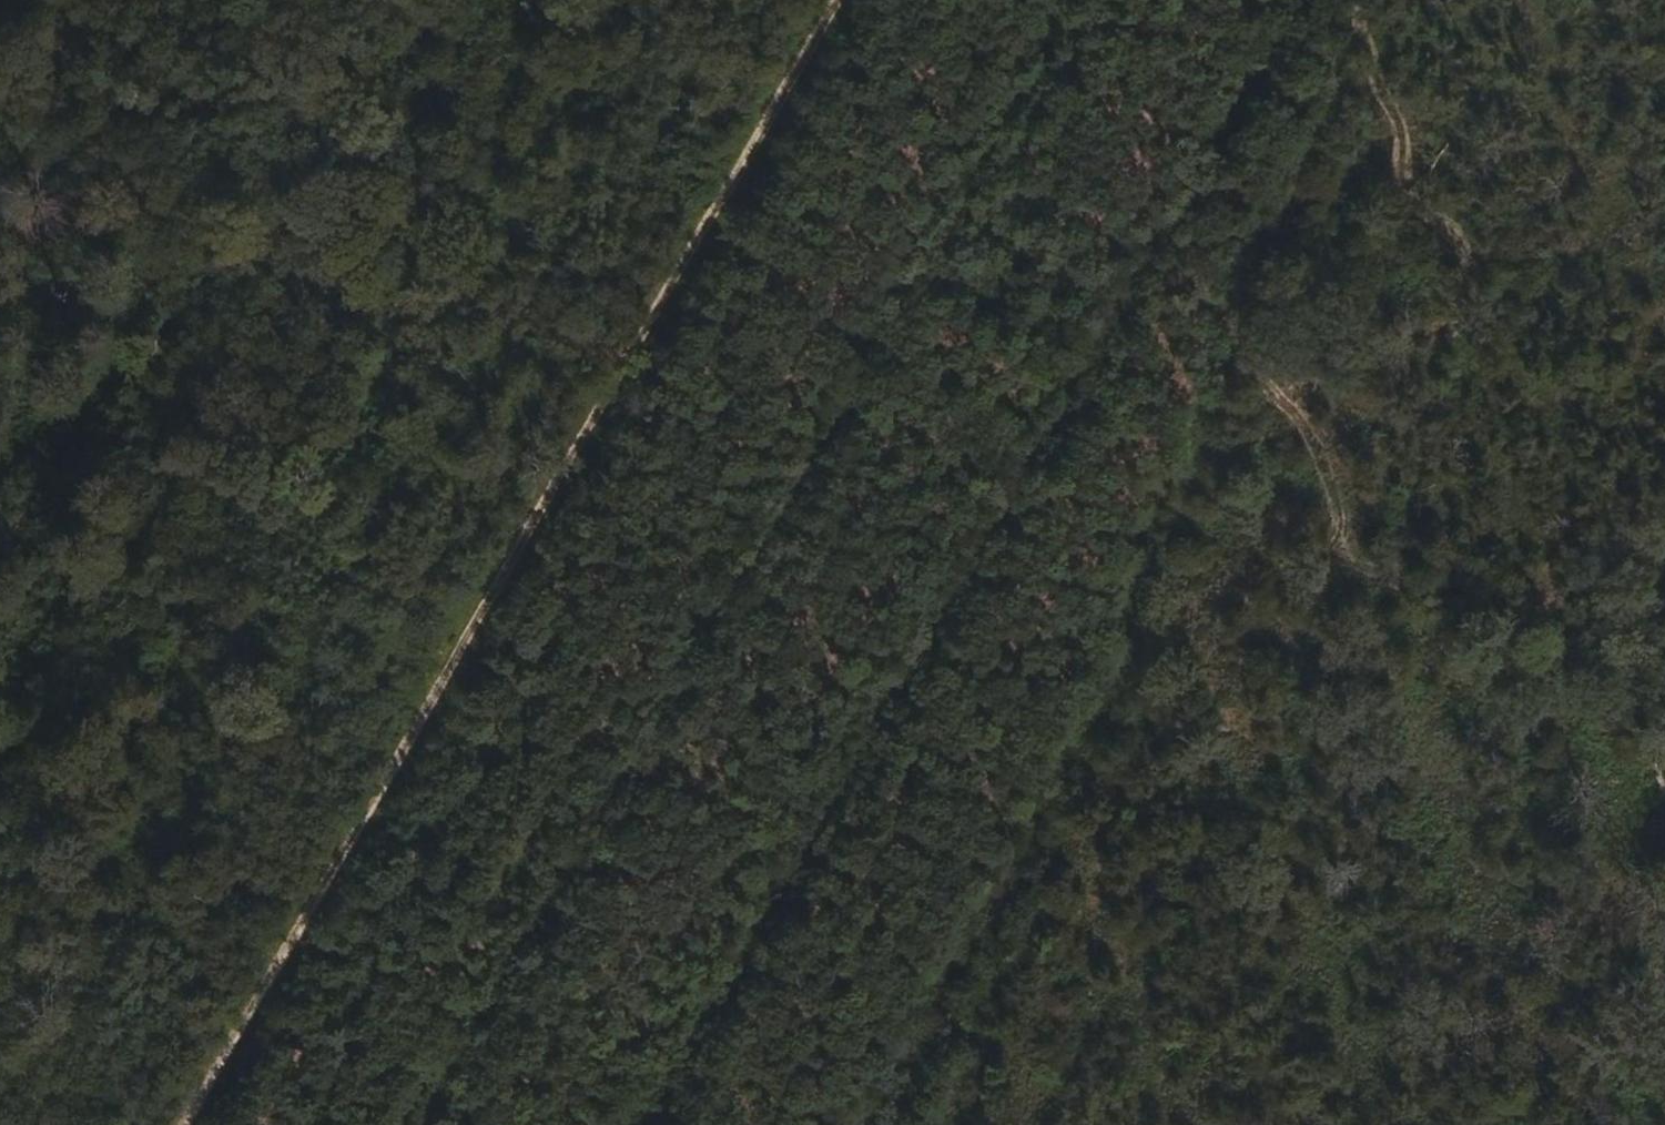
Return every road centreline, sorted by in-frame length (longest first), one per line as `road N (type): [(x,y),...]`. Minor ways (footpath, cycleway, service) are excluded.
road 1 (track): [(191,1124),(847,0)]

